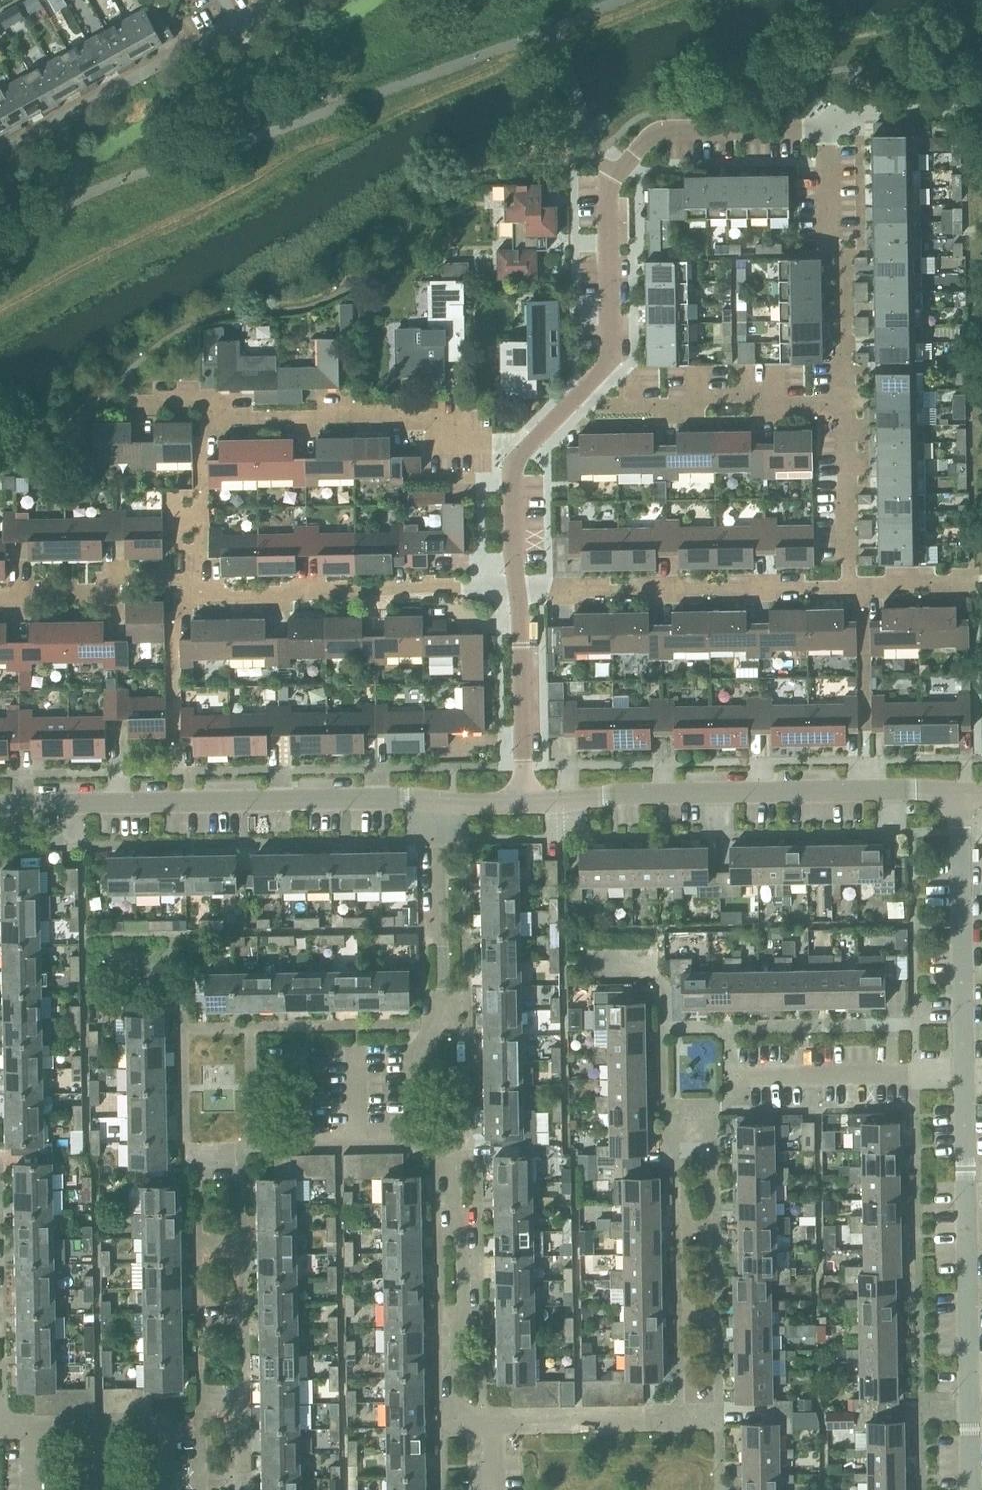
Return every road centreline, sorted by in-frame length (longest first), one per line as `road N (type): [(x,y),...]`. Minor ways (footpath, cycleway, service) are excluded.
road 1 (residential): [(701,1421),(460,1425),(464,1304),(454,1152)]
road 2 (residential): [(223,413),(200,443),(202,591),(233,597),(523,585)]
road 3 (residential): [(0,806),(440,803)]
road 4 (residential): [(602,379),(611,363),(611,181),(645,142),(677,127),(827,122)]
road 5 (residential): [(524,801),(868,789),(959,794)]
road 6 (residential): [(454,1152),(466,1136),(464,1029),(443,991),(440,803)]
road 7 (residential): [(523,585),(849,581)]
road 8 (residential): [(522,463),(431,412),(223,413)]
road 9 (residential): [(972,1373),(966,1081)]
road 10 (residential): [(966,1081),(959,794)]
road 11 (residential): [(697,1124),(745,1081),(966,1081)]
road 12 (residential): [(845,402),(827,122)]
road 13 (residential): [(0,153),(237,22)]
road 14 (residential): [(193,1169),(253,1146),(416,1143),(454,1152)]
road 15 (residential): [(602,379),(646,406),(845,402)]
road 16 (residential): [(524,801),(523,585)]
road 17 (residential): [(849,581),(845,402)]
road 18 (residential): [(0,599),(150,578)]
road 19 (residential): [(35,1430),(165,1430)]
road 20 (residential): [(523,585),(522,463)]

